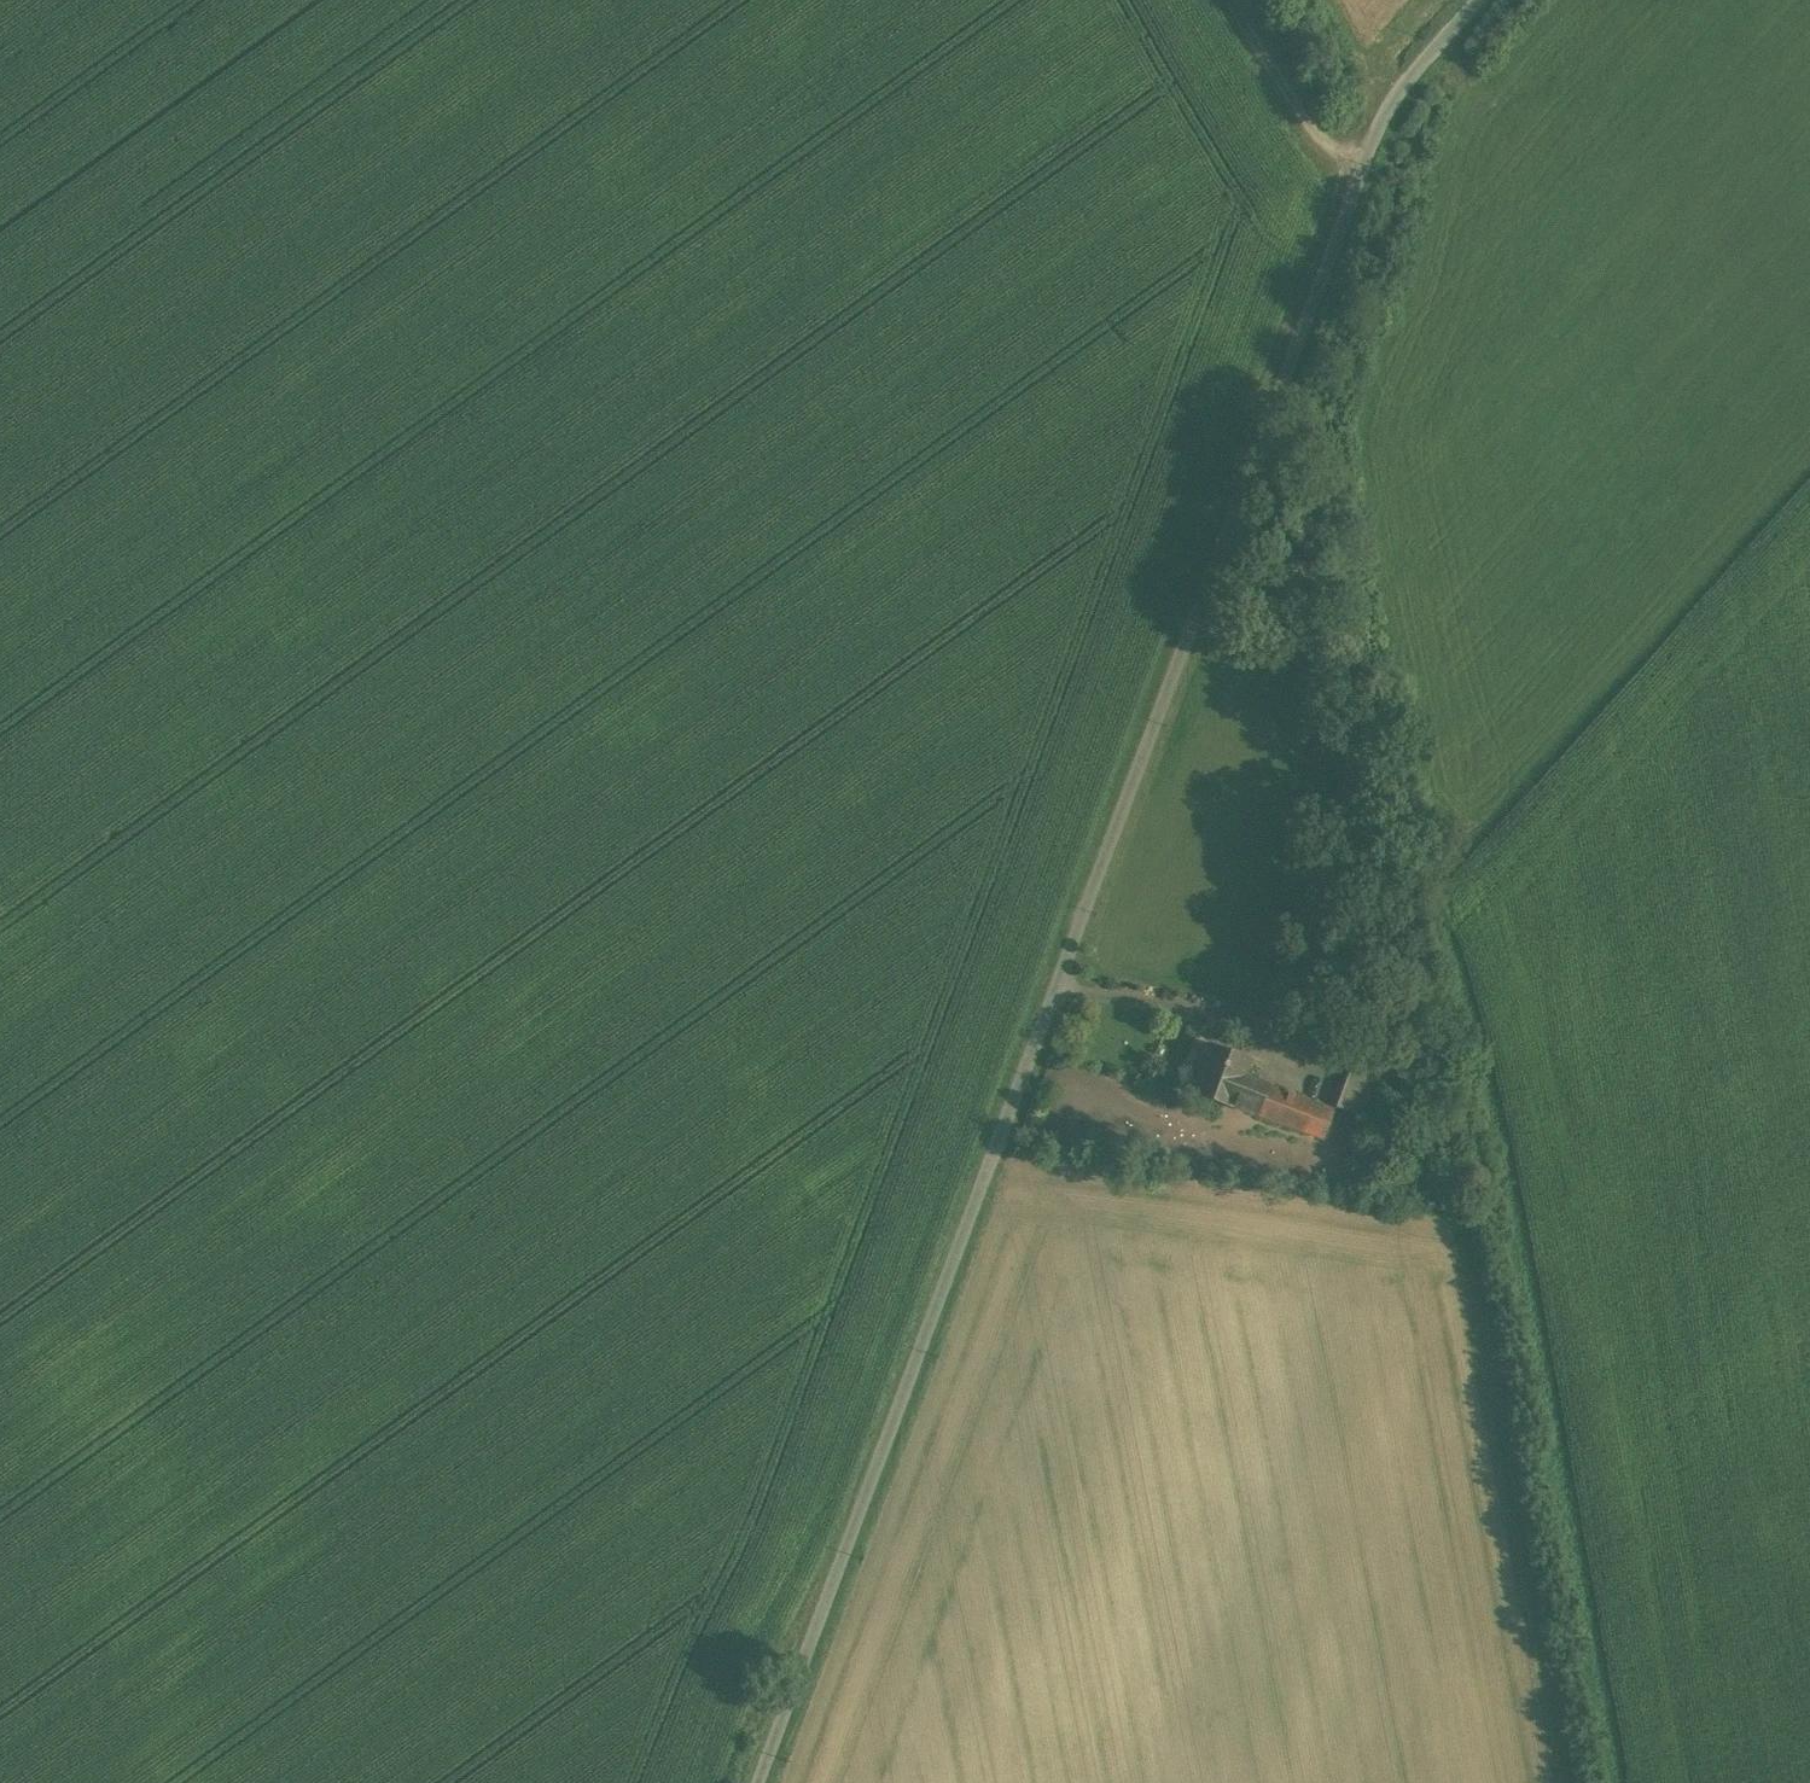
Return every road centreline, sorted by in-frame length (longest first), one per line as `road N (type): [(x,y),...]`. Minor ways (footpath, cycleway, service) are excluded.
road 1 (unclassified): [(759,1782),(1356,191),(1390,117),(1492,0)]
road 2 (track): [(1246,0),(1356,191)]

